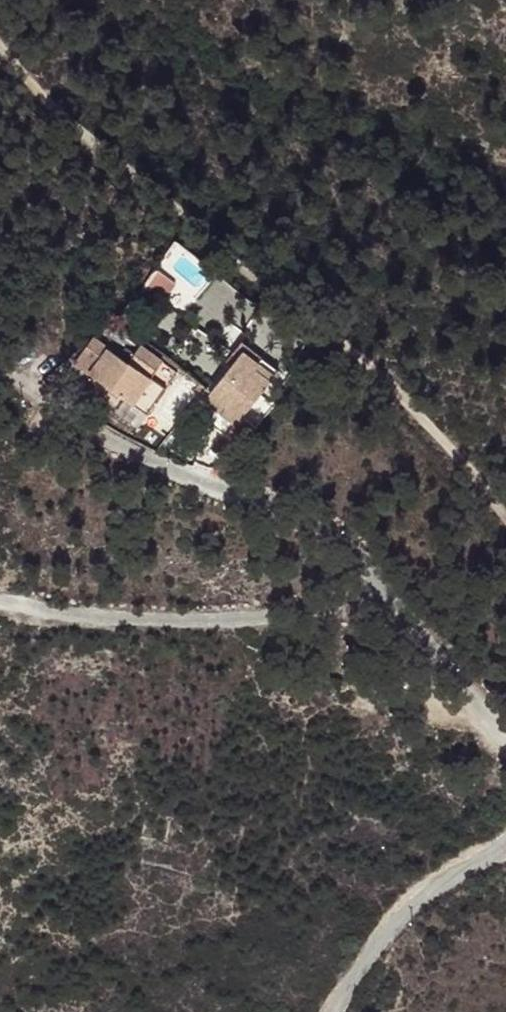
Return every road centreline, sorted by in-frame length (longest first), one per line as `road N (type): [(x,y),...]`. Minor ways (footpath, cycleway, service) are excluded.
road 1 (track): [(0,8),(131,156),(315,314),(457,459),(505,526)]
road 2 (unclassified): [(381,579),(273,505),(126,450),(0,363)]
road 3 (residential): [(381,579),(232,625),(78,621),(0,601)]
road 4 (unclassified): [(333,1011),(398,916),(505,843)]
road 5 (unclassified): [(505,722),(381,579)]

